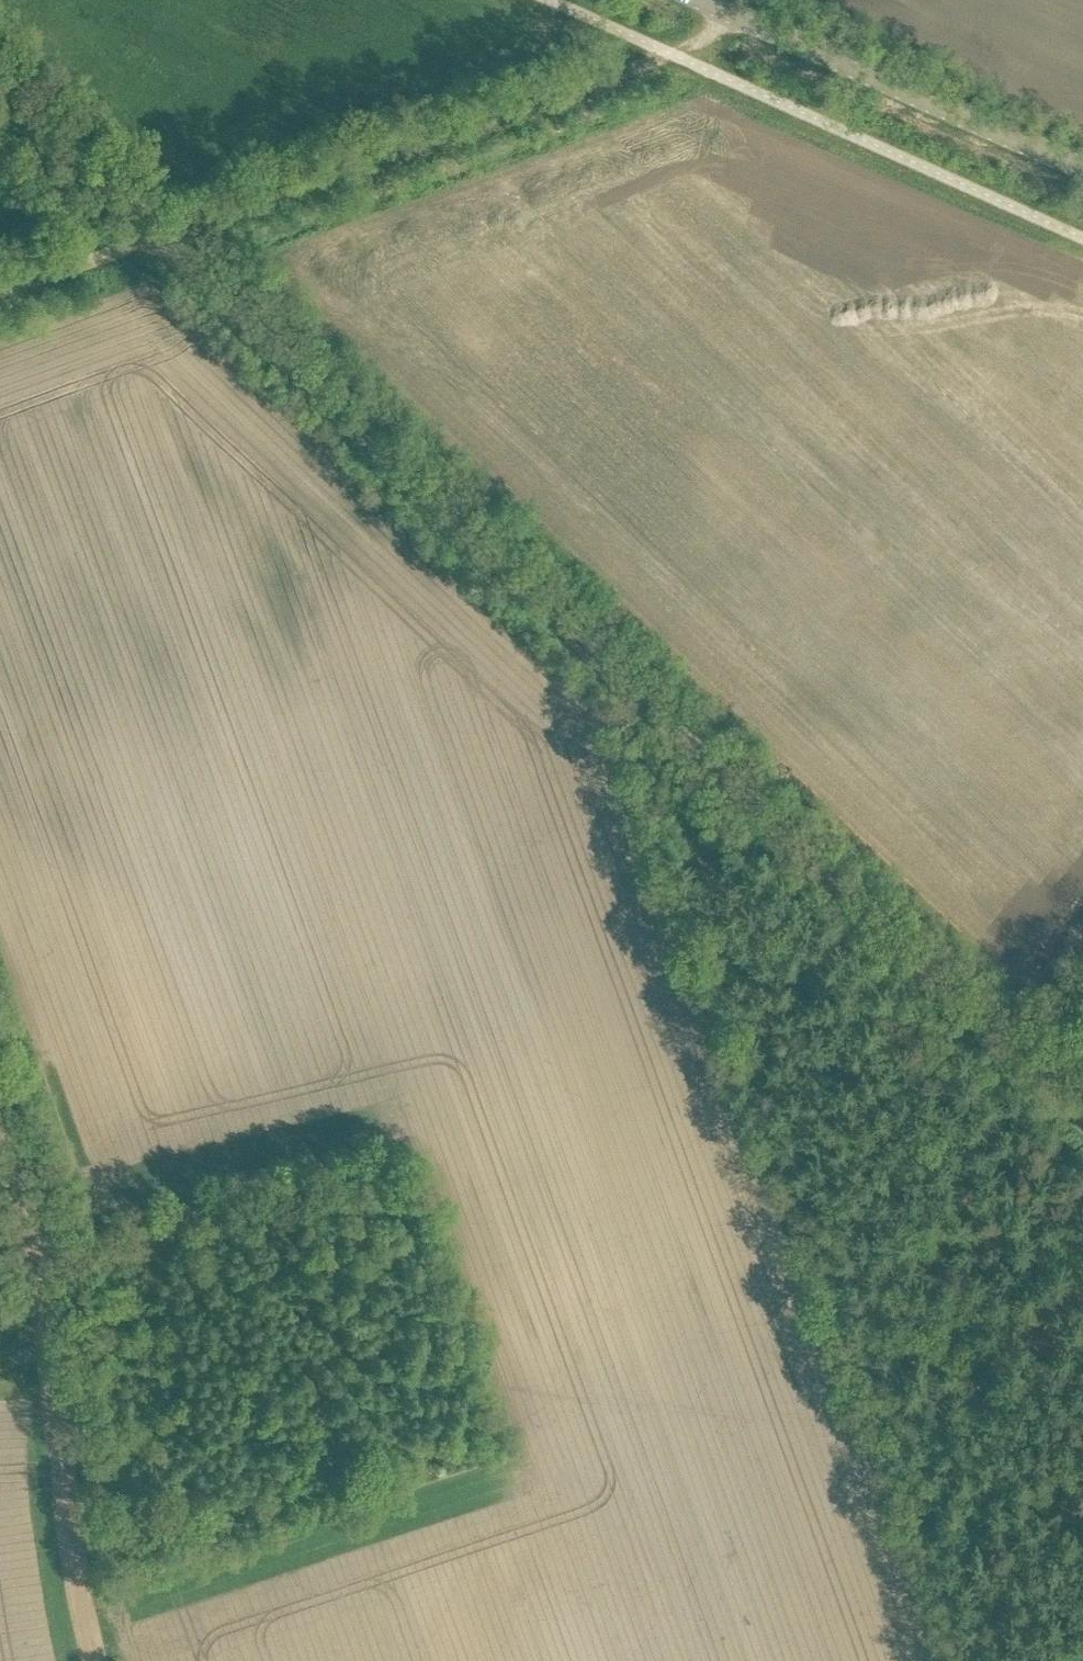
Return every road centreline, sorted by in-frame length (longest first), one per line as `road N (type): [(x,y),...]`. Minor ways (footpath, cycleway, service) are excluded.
road 1 (track): [(1082,1121),(154,237)]
road 2 (track): [(154,237),(668,53),(721,8)]
road 3 (track): [(96,1660),(28,1246),(0,1135)]
road 4 (tertiary): [(1082,169),(703,0)]
road 5 (track): [(154,237),(0,91)]
road 6 (track): [(0,292),(154,237)]

